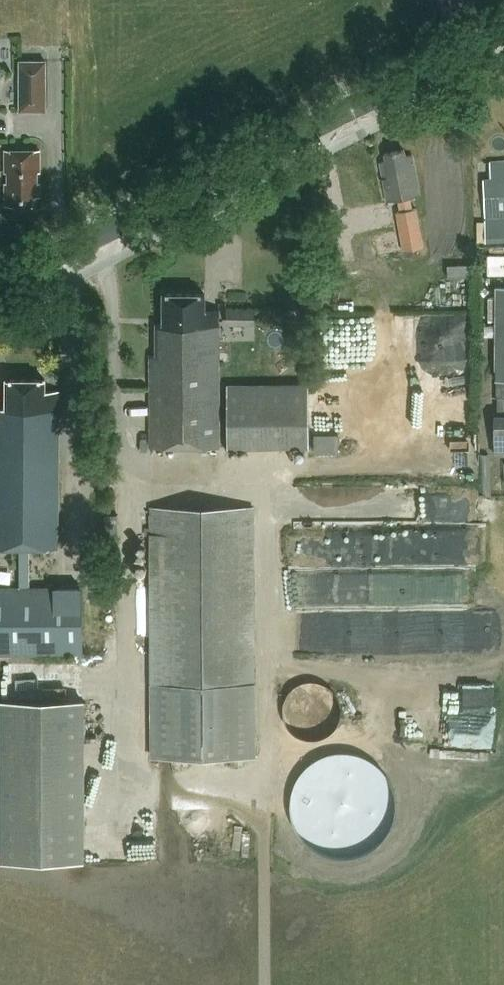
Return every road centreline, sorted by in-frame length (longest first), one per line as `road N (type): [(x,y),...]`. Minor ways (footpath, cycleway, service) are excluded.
road 1 (secondary): [(0,283),(503,28)]
road 2 (track): [(266,469),(264,984)]

